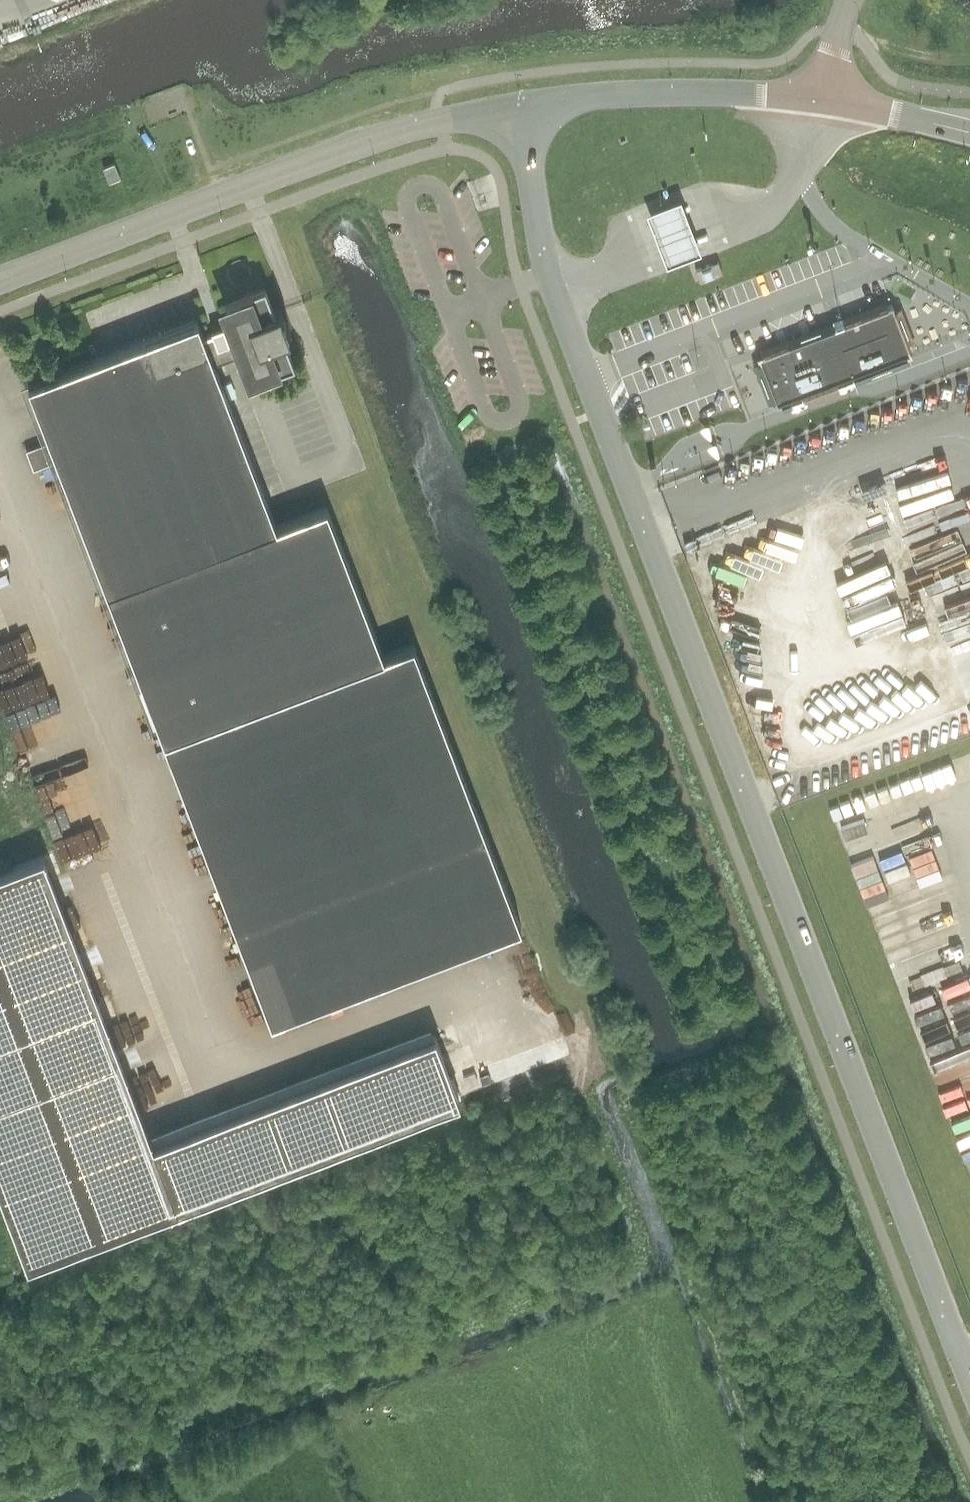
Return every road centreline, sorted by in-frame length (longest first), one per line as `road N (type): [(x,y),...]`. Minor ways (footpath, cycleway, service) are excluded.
road 1 (secondary): [(969,1380),(546,274),(518,107)]
road 2 (unclassified): [(518,107),(367,142),(0,282)]
road 3 (secondary): [(823,98),(639,94),(518,107)]
road 4 (secondary): [(969,134),(823,98)]

